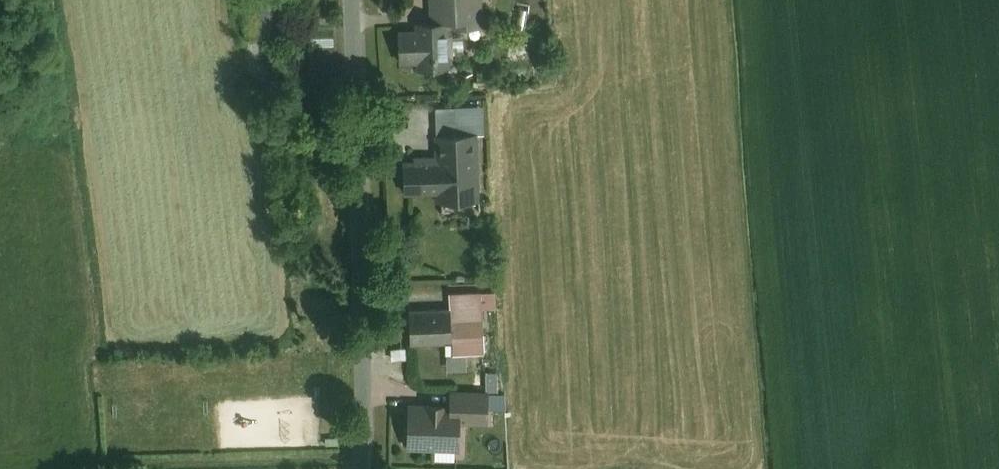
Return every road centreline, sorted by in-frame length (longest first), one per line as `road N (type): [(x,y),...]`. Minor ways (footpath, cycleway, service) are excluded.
road 1 (residential): [(361,468),(367,362),(353,0)]

